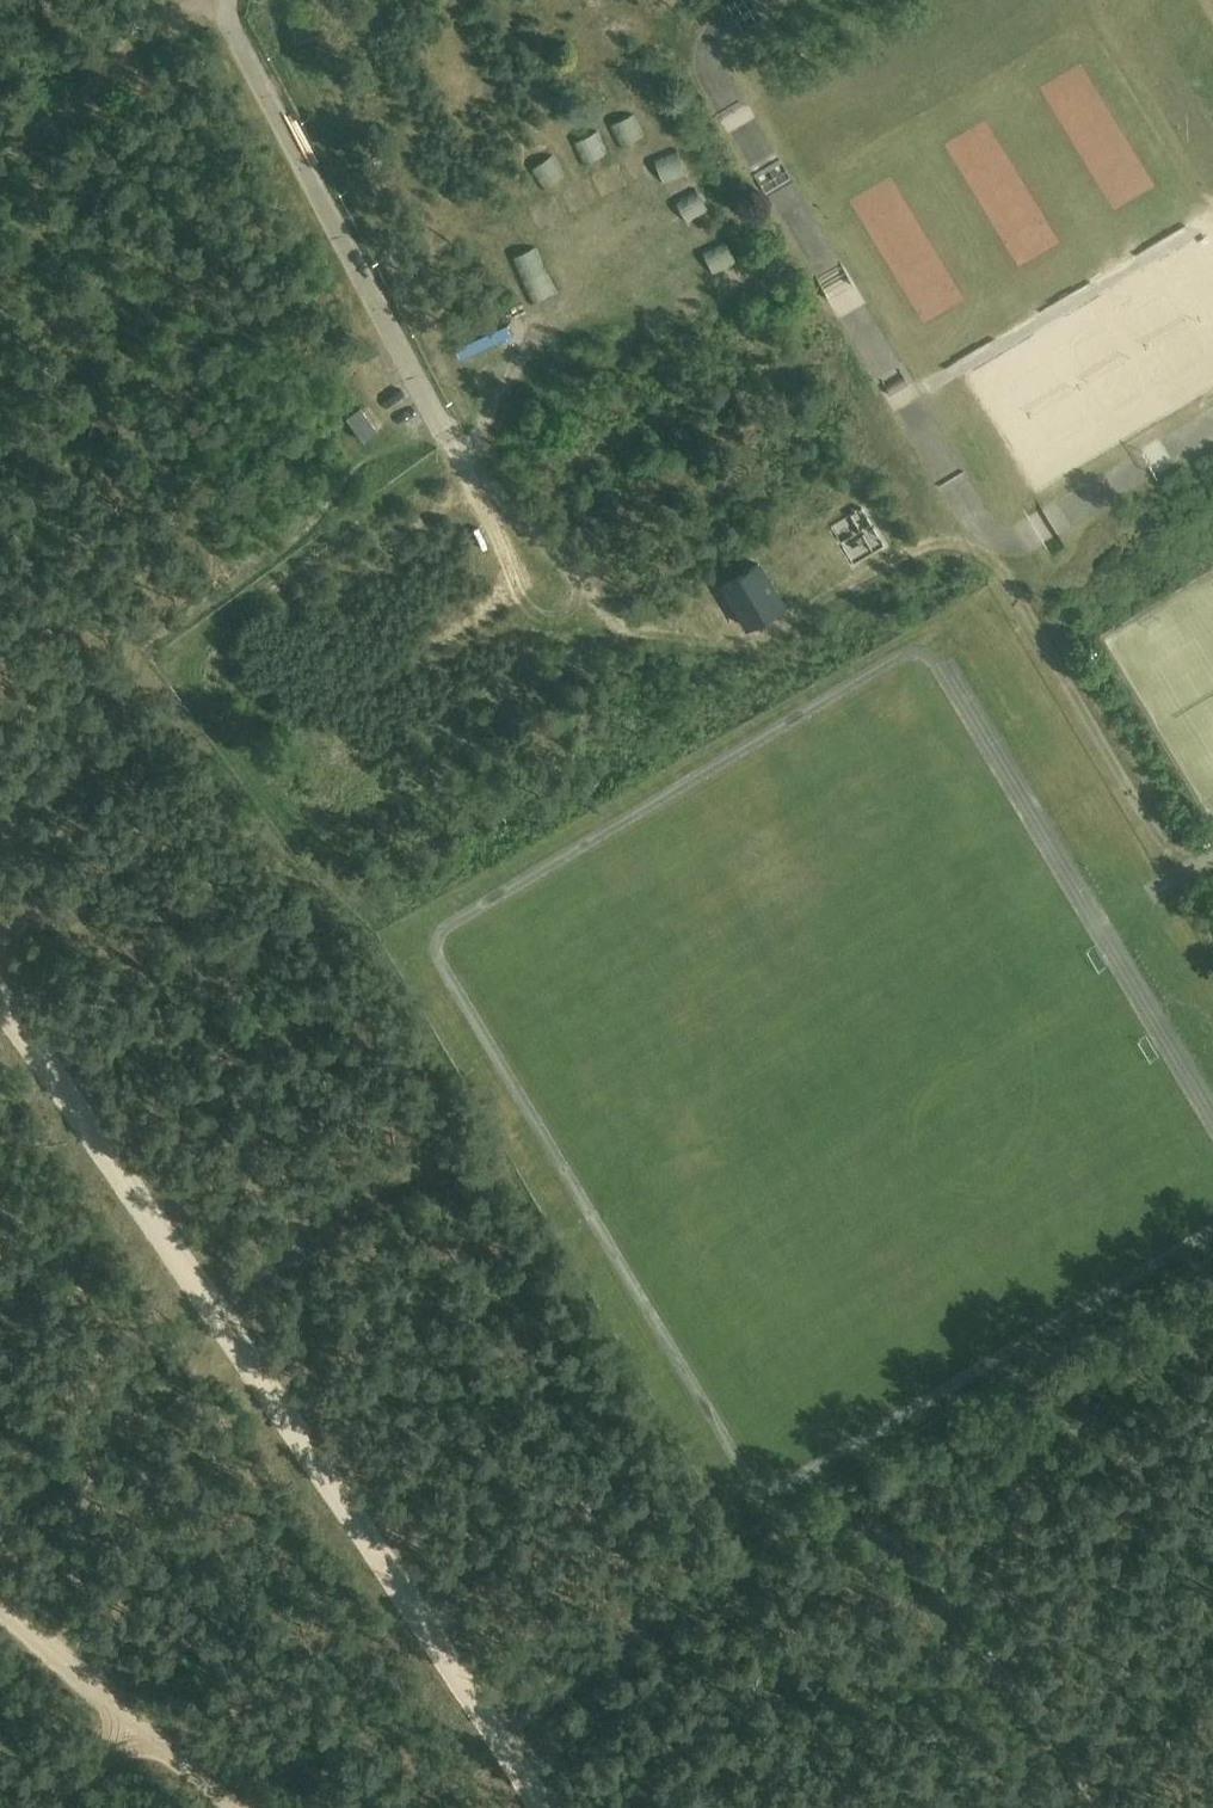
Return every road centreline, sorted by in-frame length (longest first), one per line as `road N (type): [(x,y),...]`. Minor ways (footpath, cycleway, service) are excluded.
road 1 (track): [(539,1807),(0,999)]
road 2 (unclassified): [(443,430),(232,28),(227,0)]
road 3 (track): [(230,1807),(0,1609)]
road 4 (track): [(142,1734),(45,1807)]

